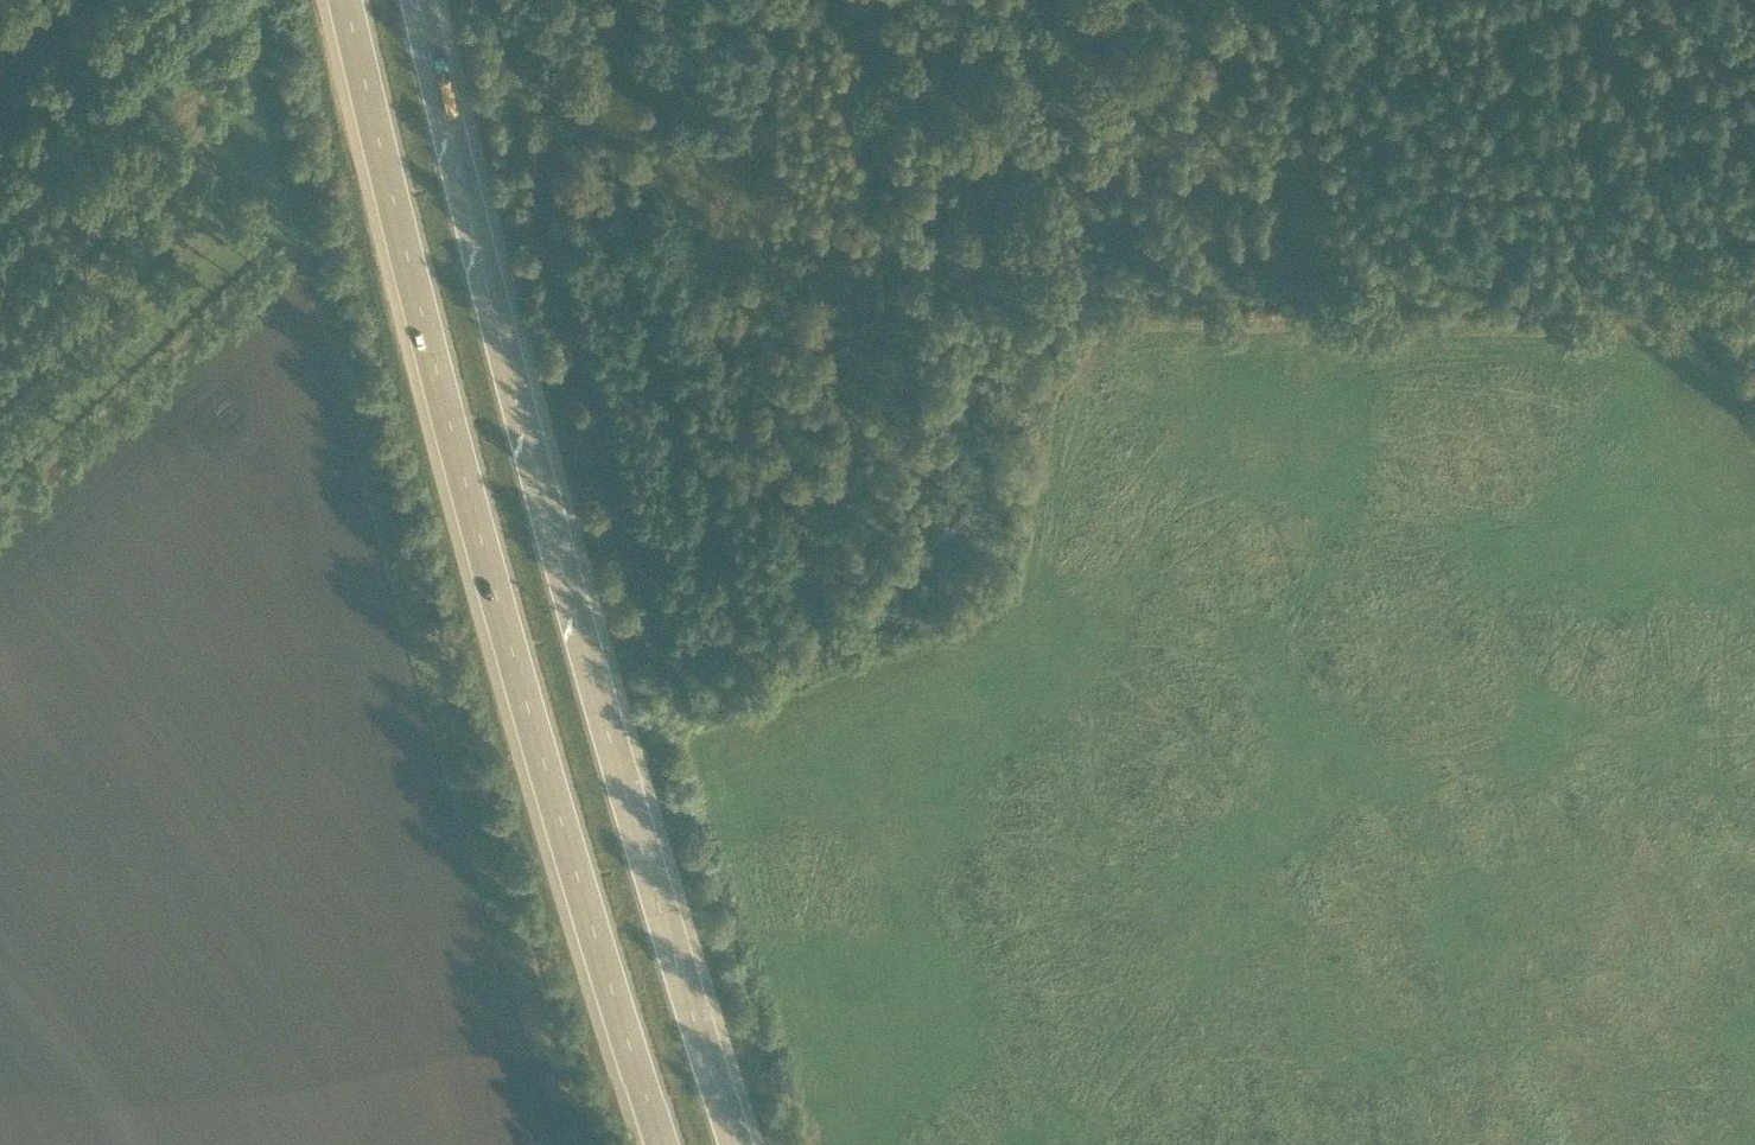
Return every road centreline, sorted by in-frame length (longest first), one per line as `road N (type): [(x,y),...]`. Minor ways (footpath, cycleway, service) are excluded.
road 1 (track): [(1754,439),(1701,382),(1639,347),(1140,333),(1064,394),(1022,571),(993,610),(711,745)]
road 2 (trunk): [(734,1144),(573,605),(417,0)]
road 3 (trunk): [(347,0),(527,710),(660,1144)]

